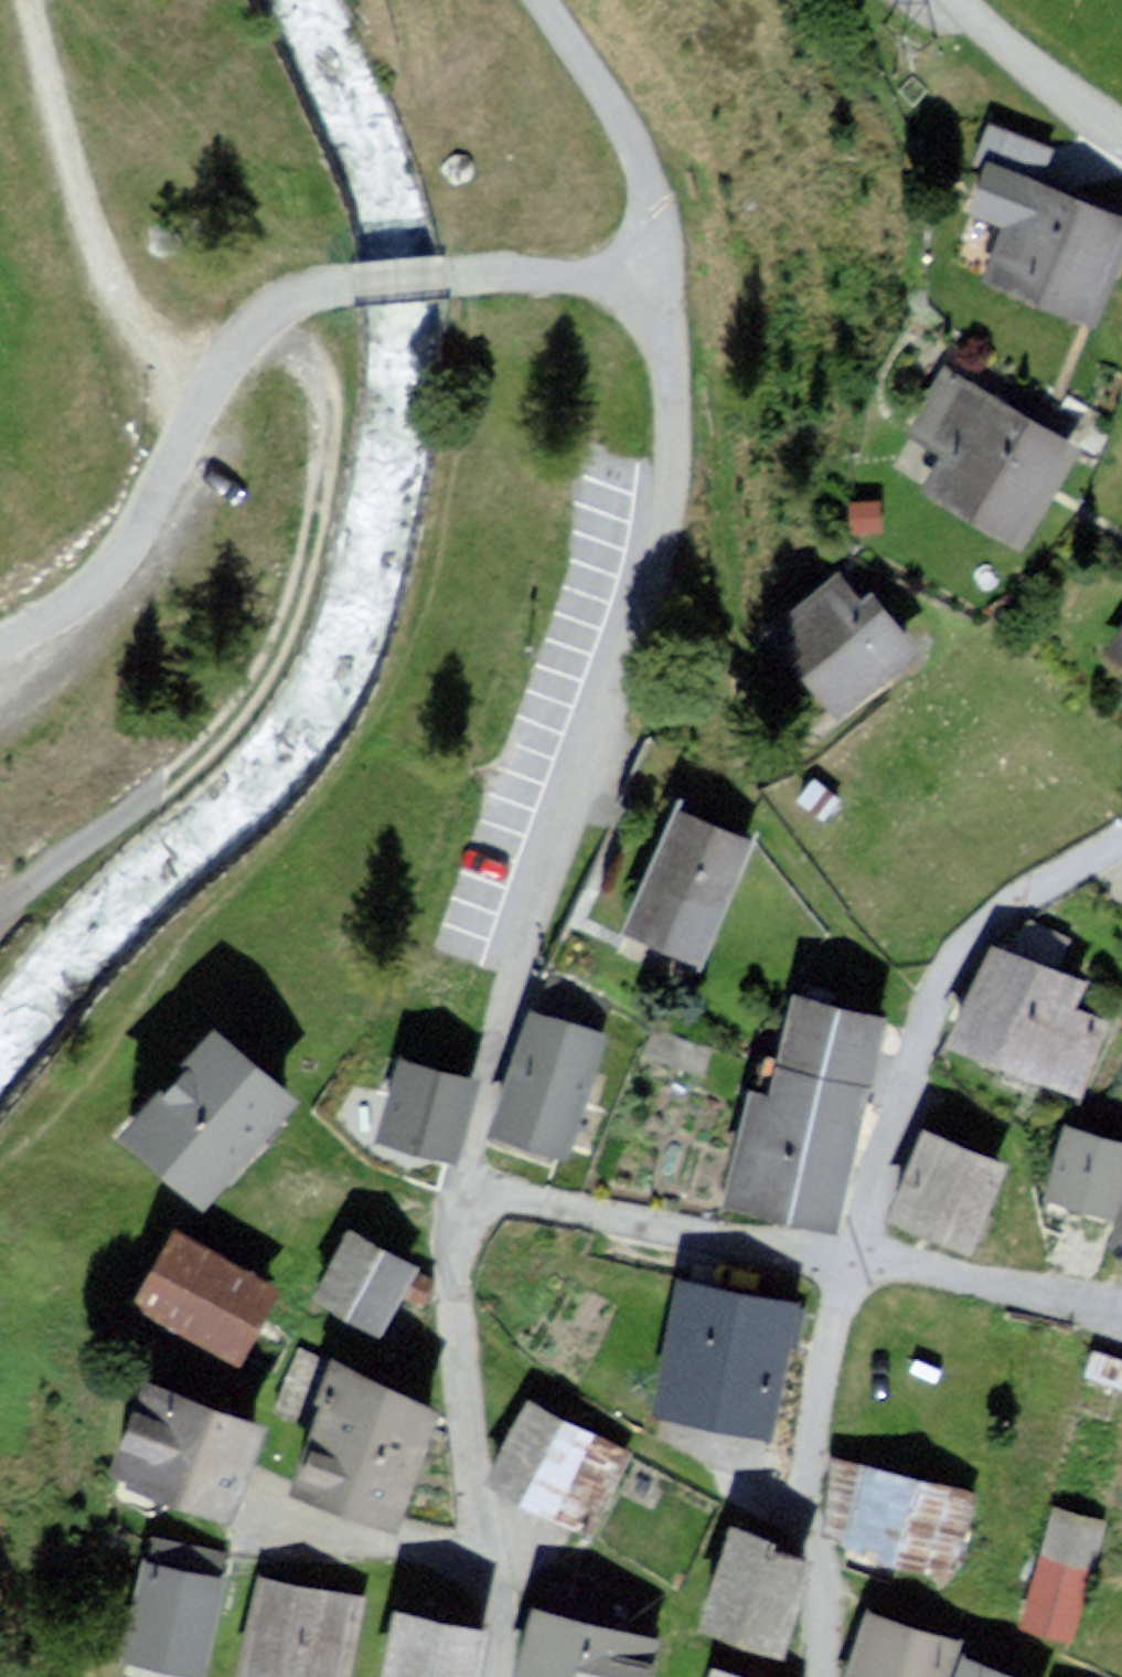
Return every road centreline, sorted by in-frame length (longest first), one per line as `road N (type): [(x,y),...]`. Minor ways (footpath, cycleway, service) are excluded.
road 1 (residential): [(664,286),(676,450),(646,564),(507,966),(454,1191),(464,1463),(492,1544),(494,1676)]
road 2 (residential): [(812,1676),(810,1438),(843,1258),(931,979),(976,919),(1121,836)]
road 3 (residential): [(0,617),(107,559),(190,397),(250,311),(345,274),(572,267),(664,286)]
road 4 (track): [(0,898),(148,781),(253,669),(300,523),(316,418),(312,382),(250,311)]
road 5 (track): [(28,0),(104,279),(187,402)]
road 6 (unclassified): [(544,0),(639,149),(664,286)]
road 7 (residential): [(1121,135),(1057,94),(954,0)]

